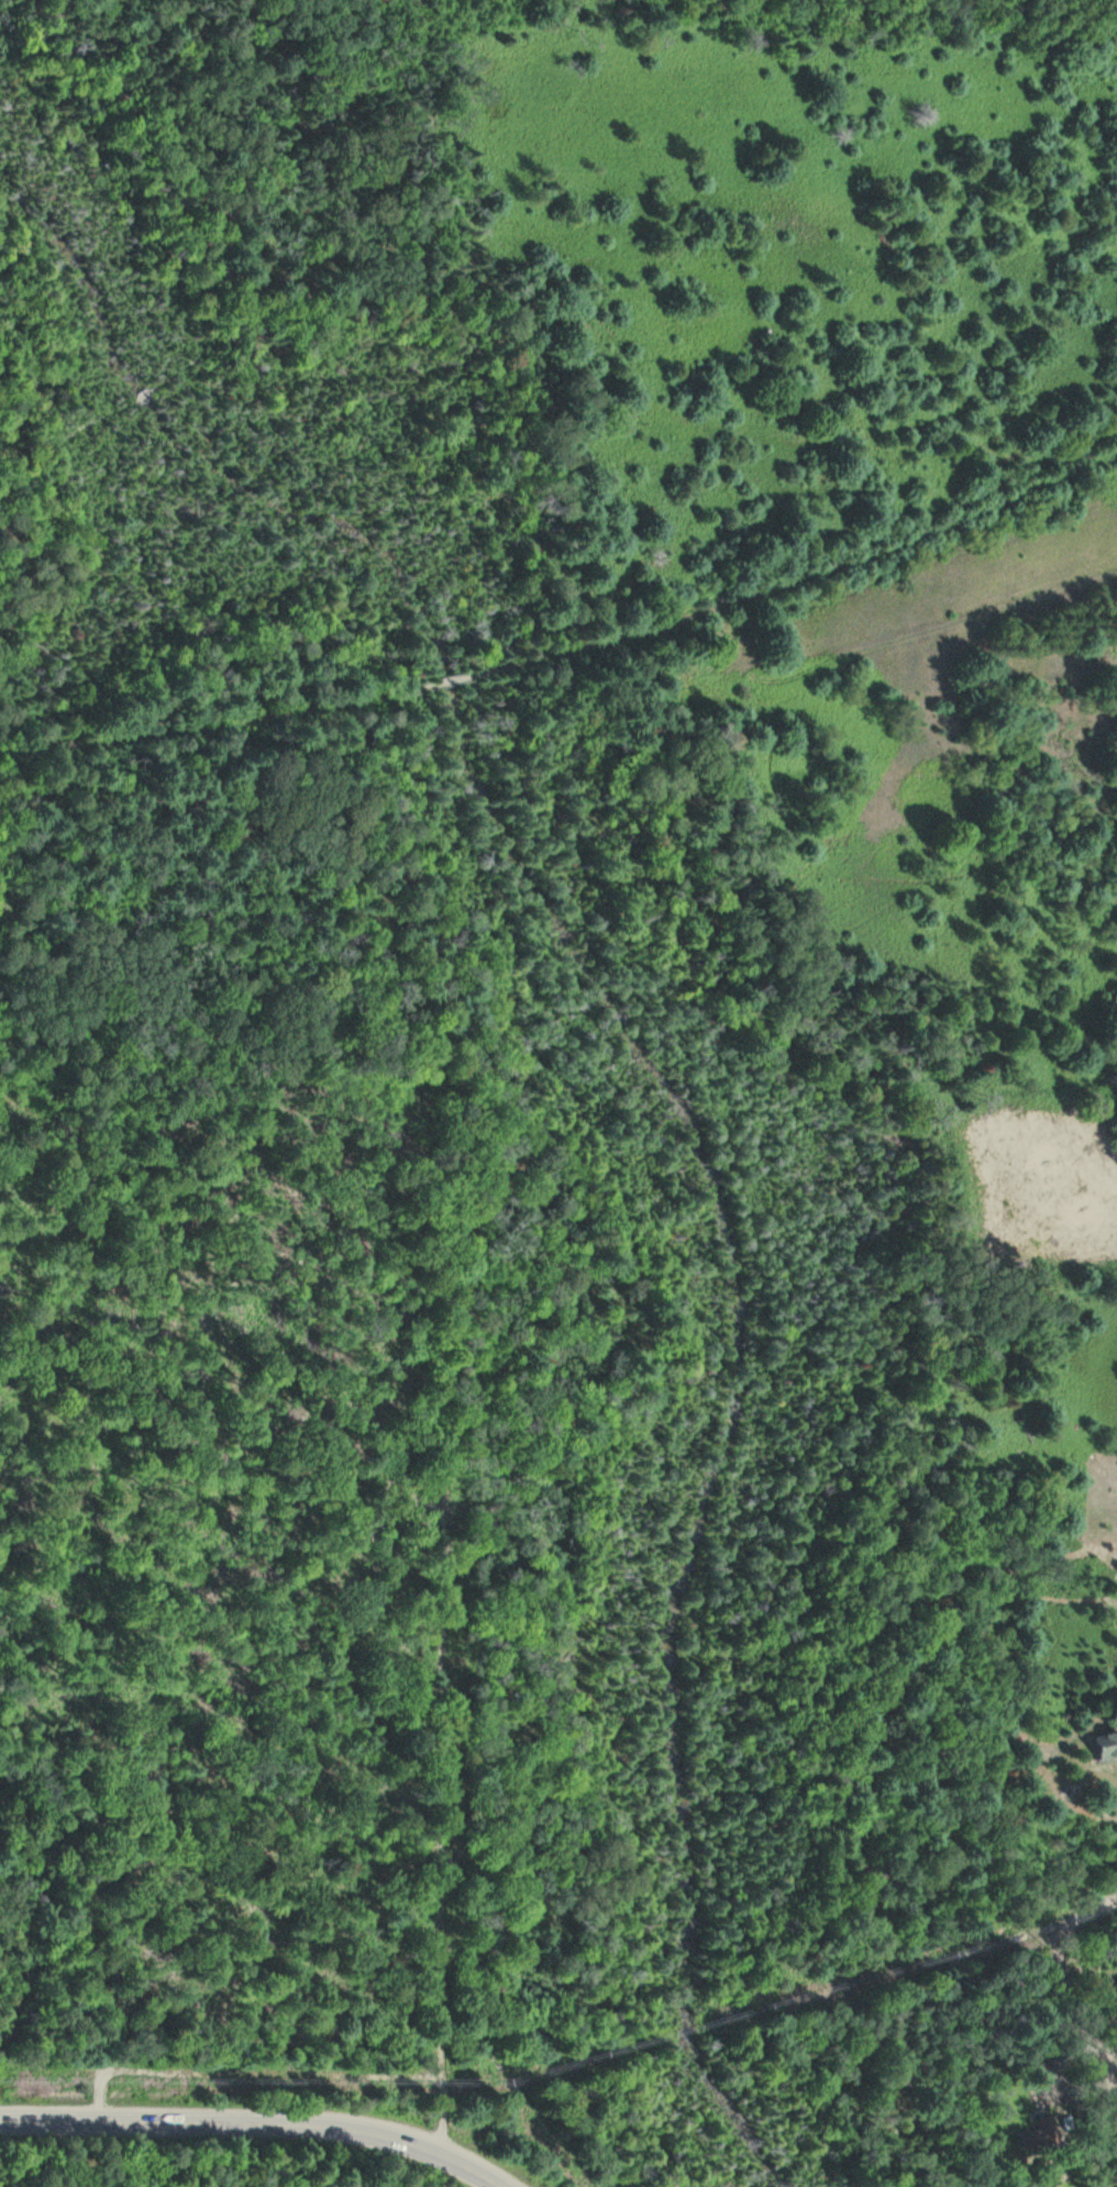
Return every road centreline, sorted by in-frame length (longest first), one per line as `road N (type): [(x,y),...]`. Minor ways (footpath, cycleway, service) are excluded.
road 1 (tertiary): [(499,2186),(428,2150),(350,2130),(0,2121)]

